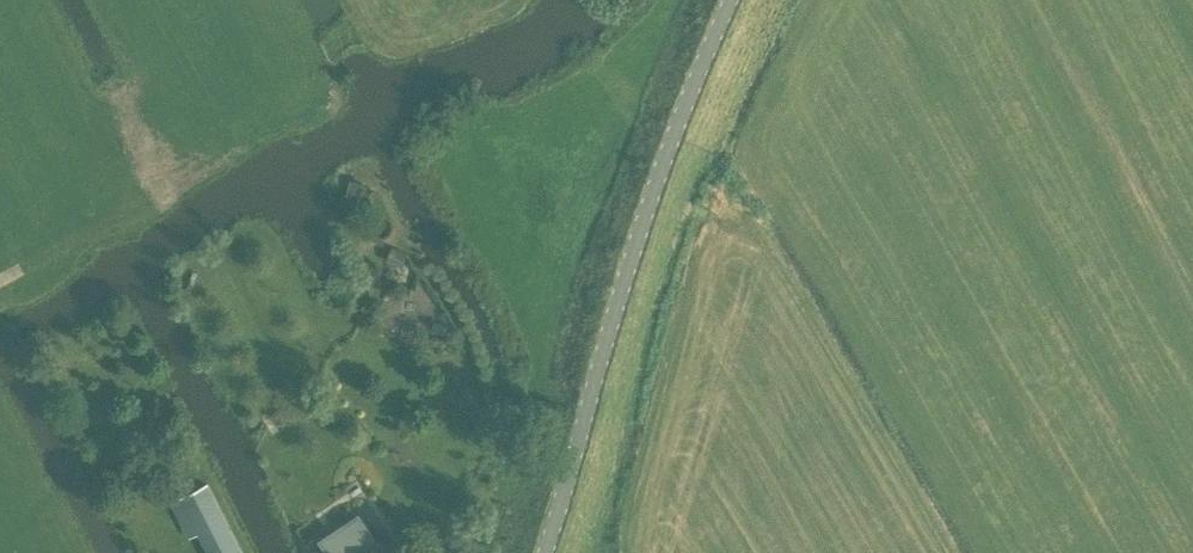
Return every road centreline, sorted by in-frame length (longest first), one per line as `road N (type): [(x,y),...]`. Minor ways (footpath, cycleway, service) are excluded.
road 1 (tertiary): [(731,0),(625,277),(547,552)]

